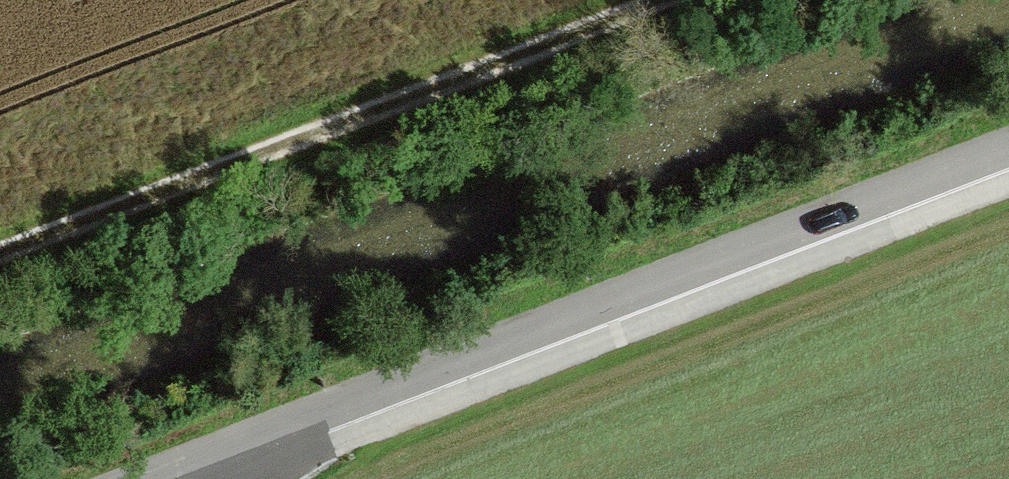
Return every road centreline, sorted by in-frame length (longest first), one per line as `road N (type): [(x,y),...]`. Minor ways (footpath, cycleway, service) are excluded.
road 1 (unclassified): [(162,478),(1008,152)]
road 2 (track): [(0,243),(631,0)]

